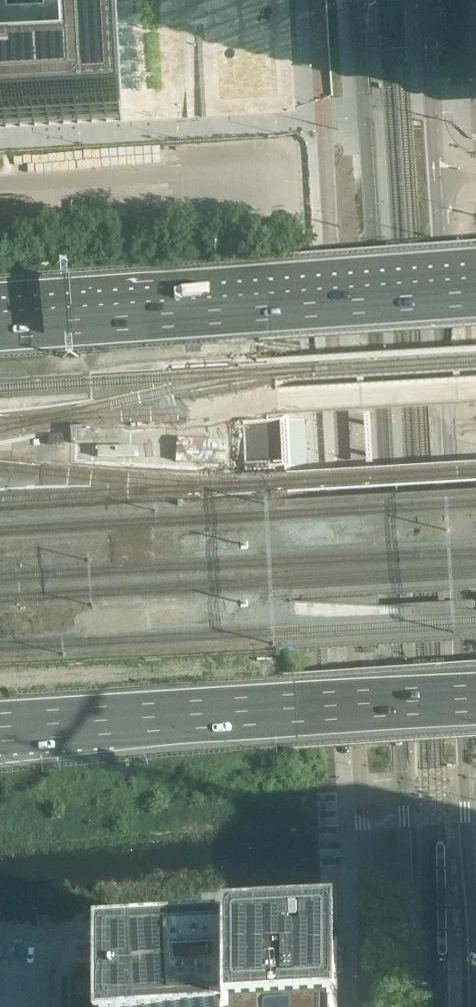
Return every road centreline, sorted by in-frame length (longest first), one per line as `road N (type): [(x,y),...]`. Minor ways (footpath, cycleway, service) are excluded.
road 1 (secondary): [(360,0),(409,1006)]
road 2 (secondary): [(475,898),(443,440),(425,0)]
road 3 (motorway): [(475,293),(0,325)]
road 4 (motorway): [(0,728),(475,699)]

